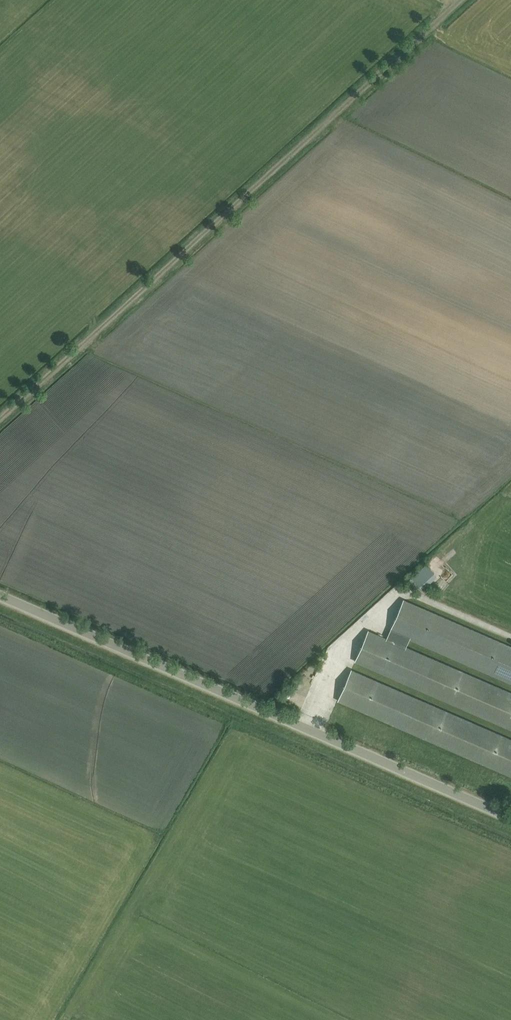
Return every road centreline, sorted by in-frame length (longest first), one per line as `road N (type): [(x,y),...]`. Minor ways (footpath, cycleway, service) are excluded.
road 1 (track): [(461,0),(0,419)]
road 2 (unclassified): [(510,817),(0,596)]

